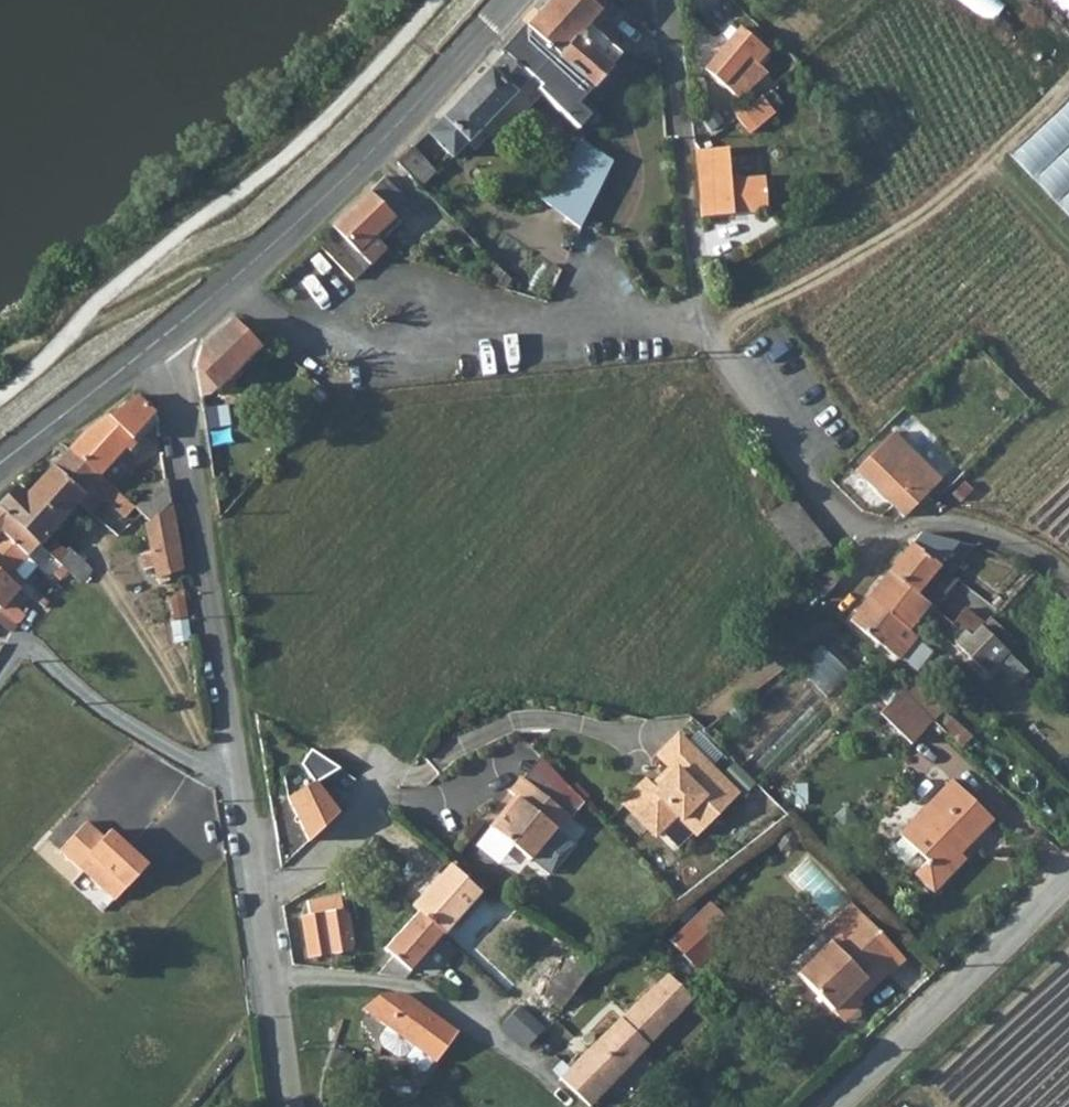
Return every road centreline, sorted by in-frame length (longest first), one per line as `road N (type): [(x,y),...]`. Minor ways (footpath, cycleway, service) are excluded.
road 1 (unclassified): [(707,331),(340,356),(279,326),(226,284)]
road 2 (unclassified): [(707,331),(811,488),(856,522),(969,529),(1068,577)]
road 3 (unclassified): [(153,344),(173,383),(236,770)]
road 4 (secondary): [(509,0),(303,216),(226,284)]
road 5 (unclassified): [(669,0),(707,331)]
road 6 (residential): [(835,1106),(1068,880)]
road 7 (unclassified): [(269,983),(405,987),(458,1014),(542,1085)]
road 8 (unclassified): [(236,770),(189,761),(119,721),(42,656),(18,653),(0,675)]
road 9 (track): [(95,545),(212,766)]
road 10 (unclassified): [(255,899),(311,875),(380,801),(422,807)]
road 11 (secondary): [(153,344),(0,462)]
road 12 (unclassified): [(236,770),(255,899)]
road 13 (unclassified): [(269,983),(288,1106)]

